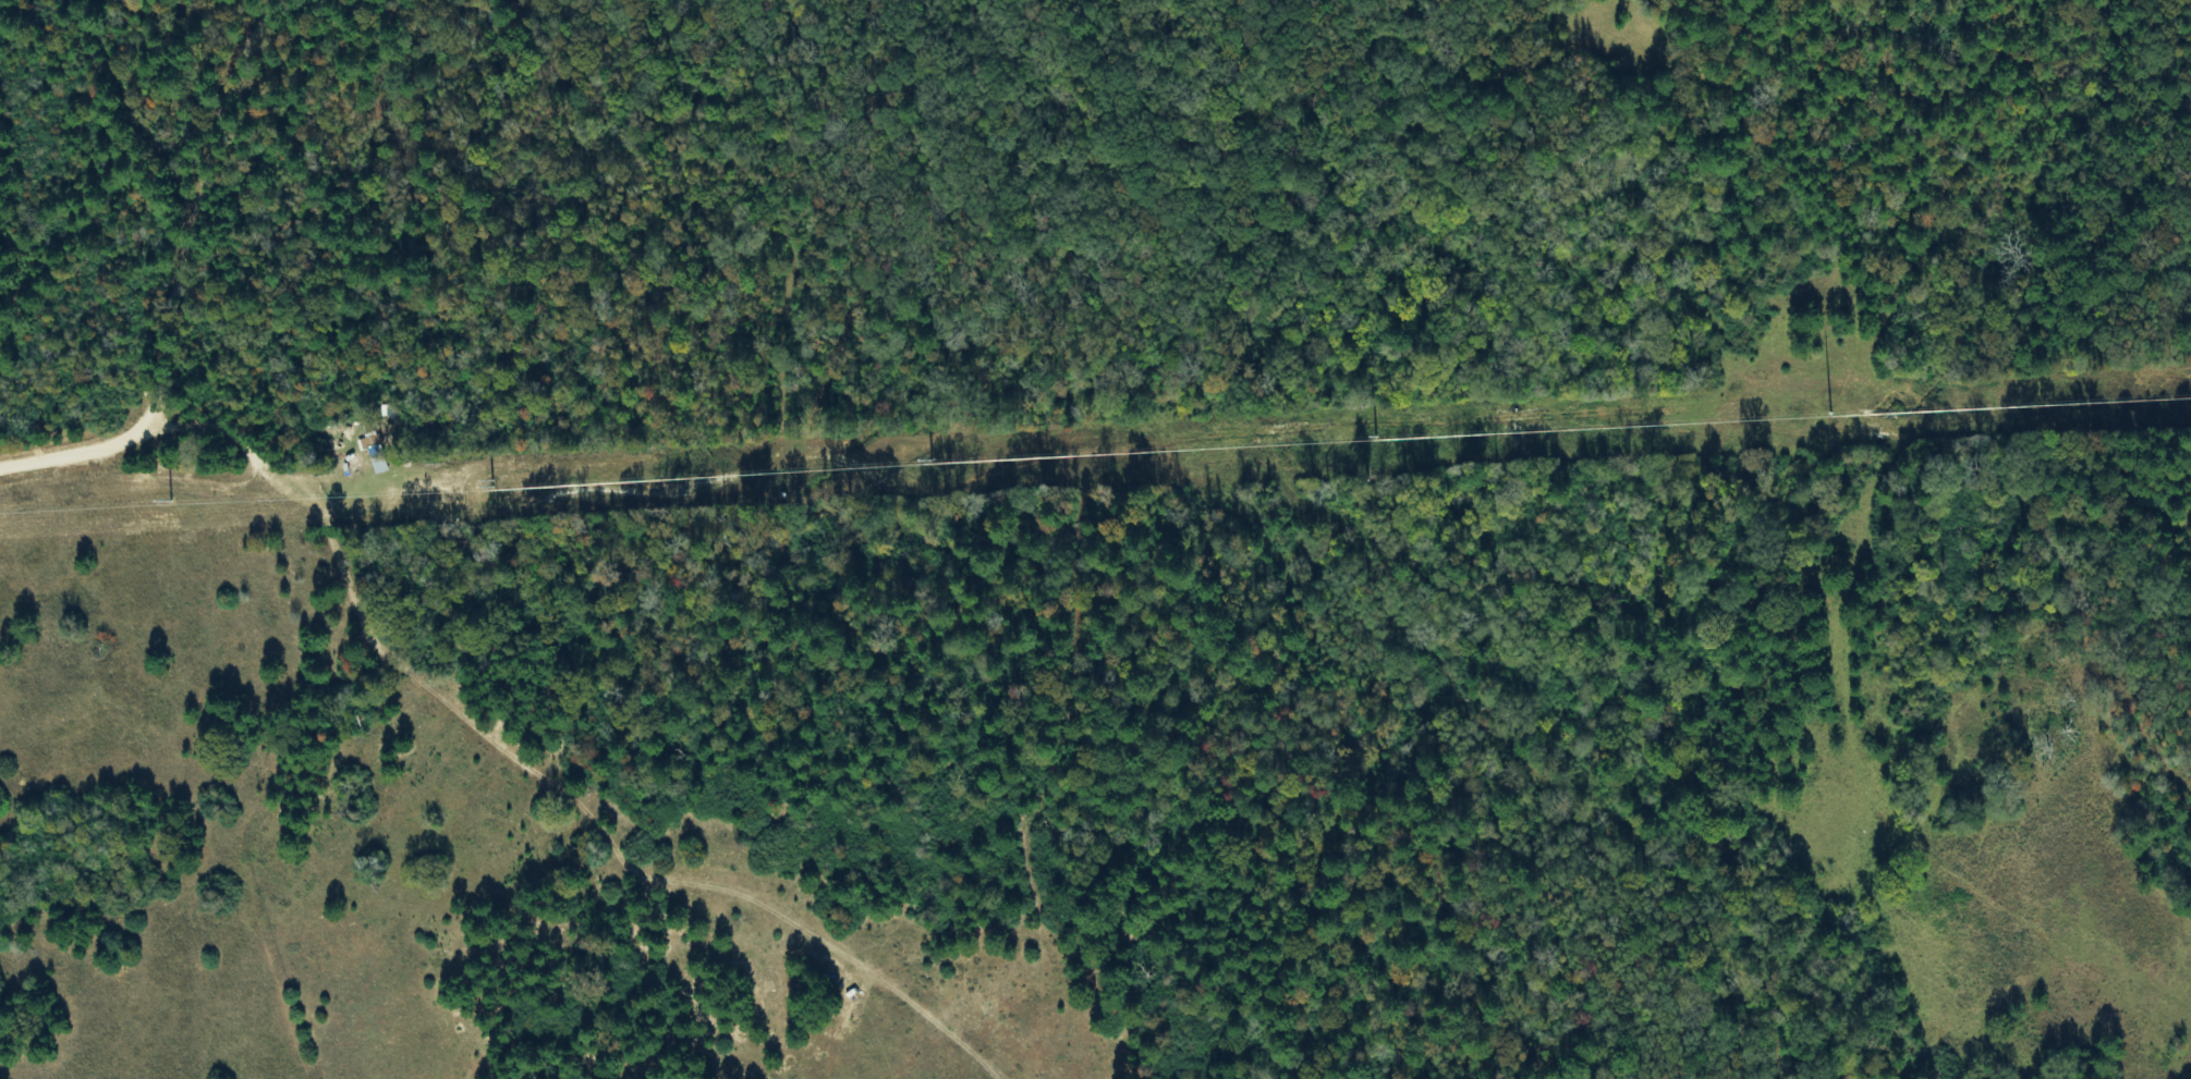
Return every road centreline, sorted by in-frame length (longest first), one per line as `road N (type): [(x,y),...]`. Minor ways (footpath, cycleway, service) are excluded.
road 1 (residential): [(170,394),(219,149),(284,0)]
road 2 (residential): [(170,394),(318,493),(399,688)]
road 3 (residential): [(0,445),(170,394)]

